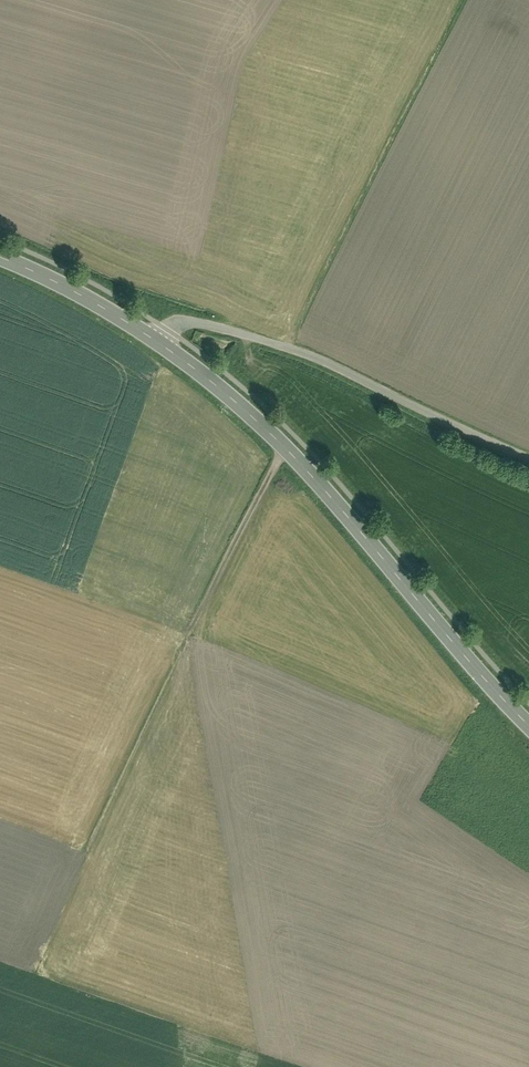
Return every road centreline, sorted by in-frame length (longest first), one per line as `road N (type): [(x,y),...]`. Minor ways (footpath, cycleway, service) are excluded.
road 1 (secondary): [(528,725),(237,401),(154,339)]
road 2 (track): [(283,450),(90,843)]
road 3 (residential): [(528,461),(243,334),(177,325),(154,339)]
road 4 (secondary): [(154,339),(0,257)]

